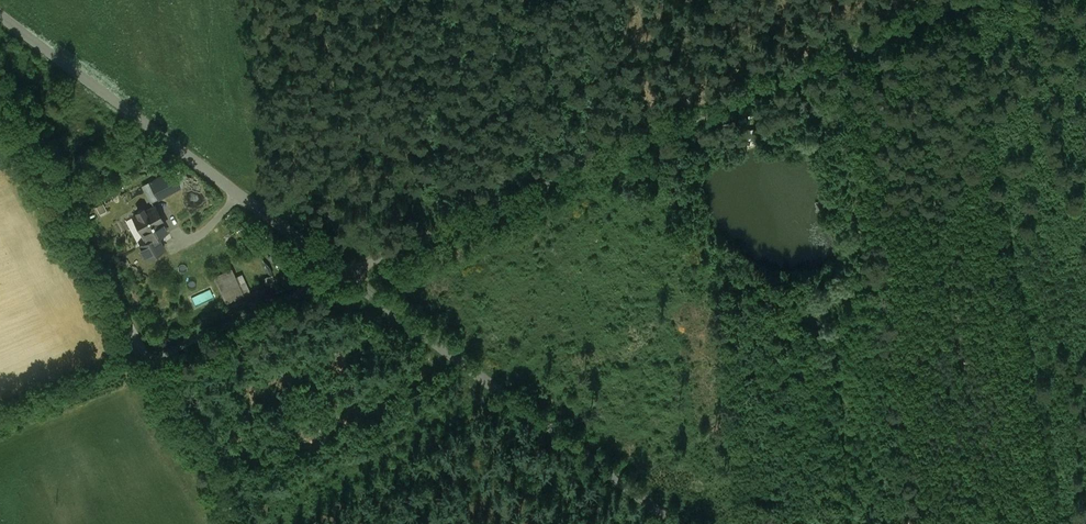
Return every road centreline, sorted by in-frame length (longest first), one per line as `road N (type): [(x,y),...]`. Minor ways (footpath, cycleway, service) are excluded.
road 1 (unclassified): [(970,0),(348,275)]
road 2 (unclassified): [(348,275),(0,14)]
road 3 (unclassified): [(677,523),(348,275)]
road 4 (unclassified): [(0,80),(150,361)]
road 5 (unclassified): [(348,275),(150,361)]
road 6 (unclassified): [(150,361),(244,523)]

